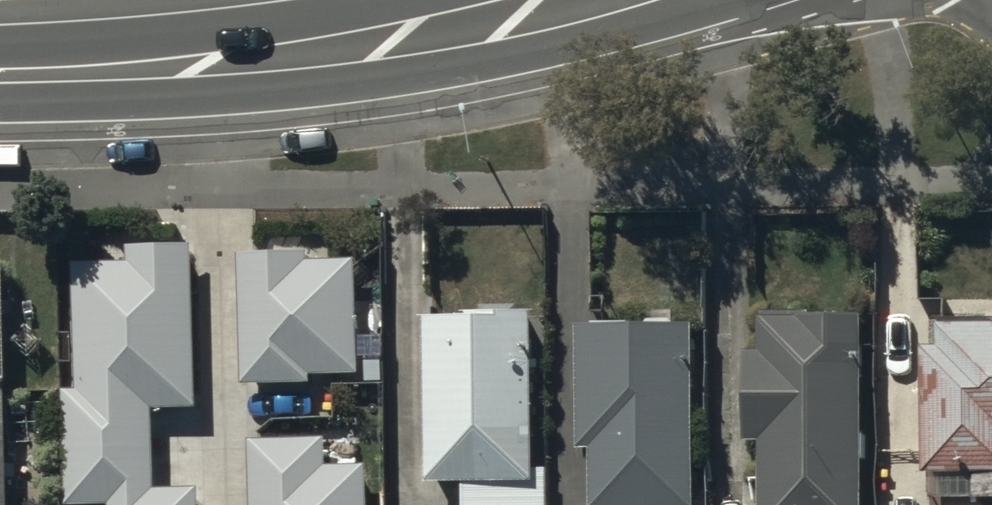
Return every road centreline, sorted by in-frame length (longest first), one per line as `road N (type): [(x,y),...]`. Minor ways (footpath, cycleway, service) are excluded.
road 1 (secondary): [(0,75),(274,60),(482,28),(587,0)]

